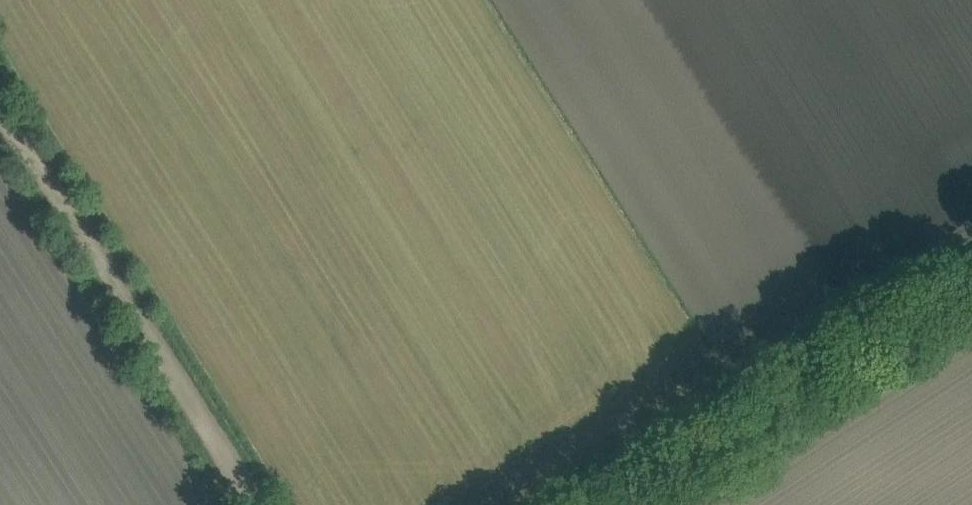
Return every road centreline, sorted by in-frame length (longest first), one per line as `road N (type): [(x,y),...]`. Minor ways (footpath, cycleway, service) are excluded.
road 1 (track): [(249,504),(0,120)]
road 2 (unclassified): [(612,504),(971,272)]

